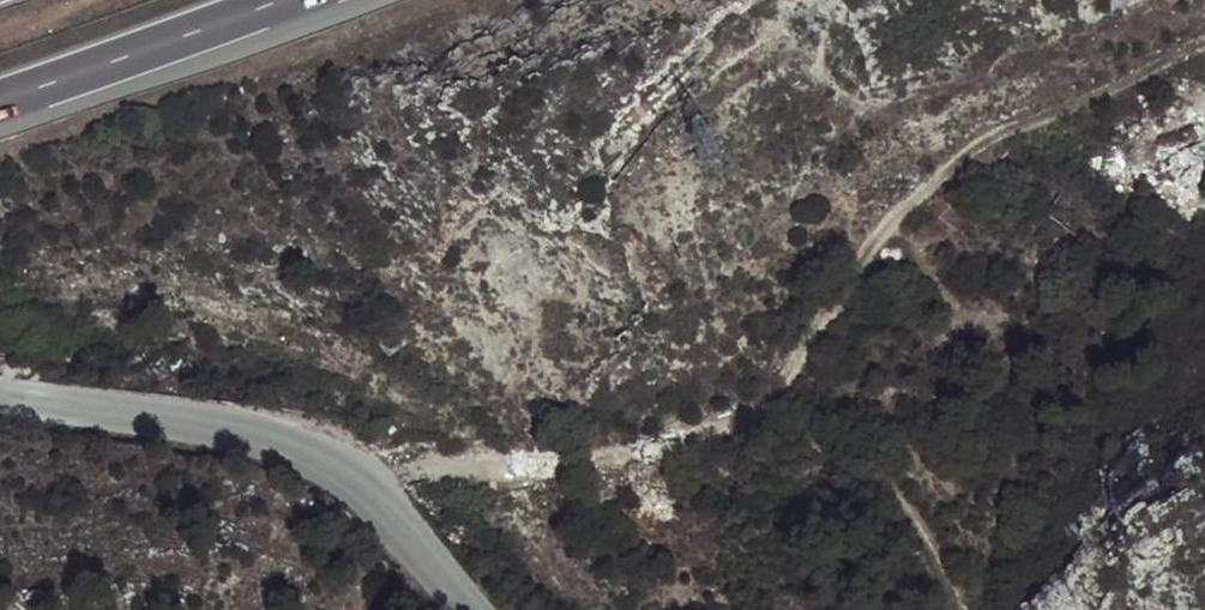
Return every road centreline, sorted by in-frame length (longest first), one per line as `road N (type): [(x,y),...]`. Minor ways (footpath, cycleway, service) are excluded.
road 1 (unclassified): [(0,394),(254,439),(323,470),(409,535),(482,609)]
road 2 (motorway): [(0,96),(273,0)]

